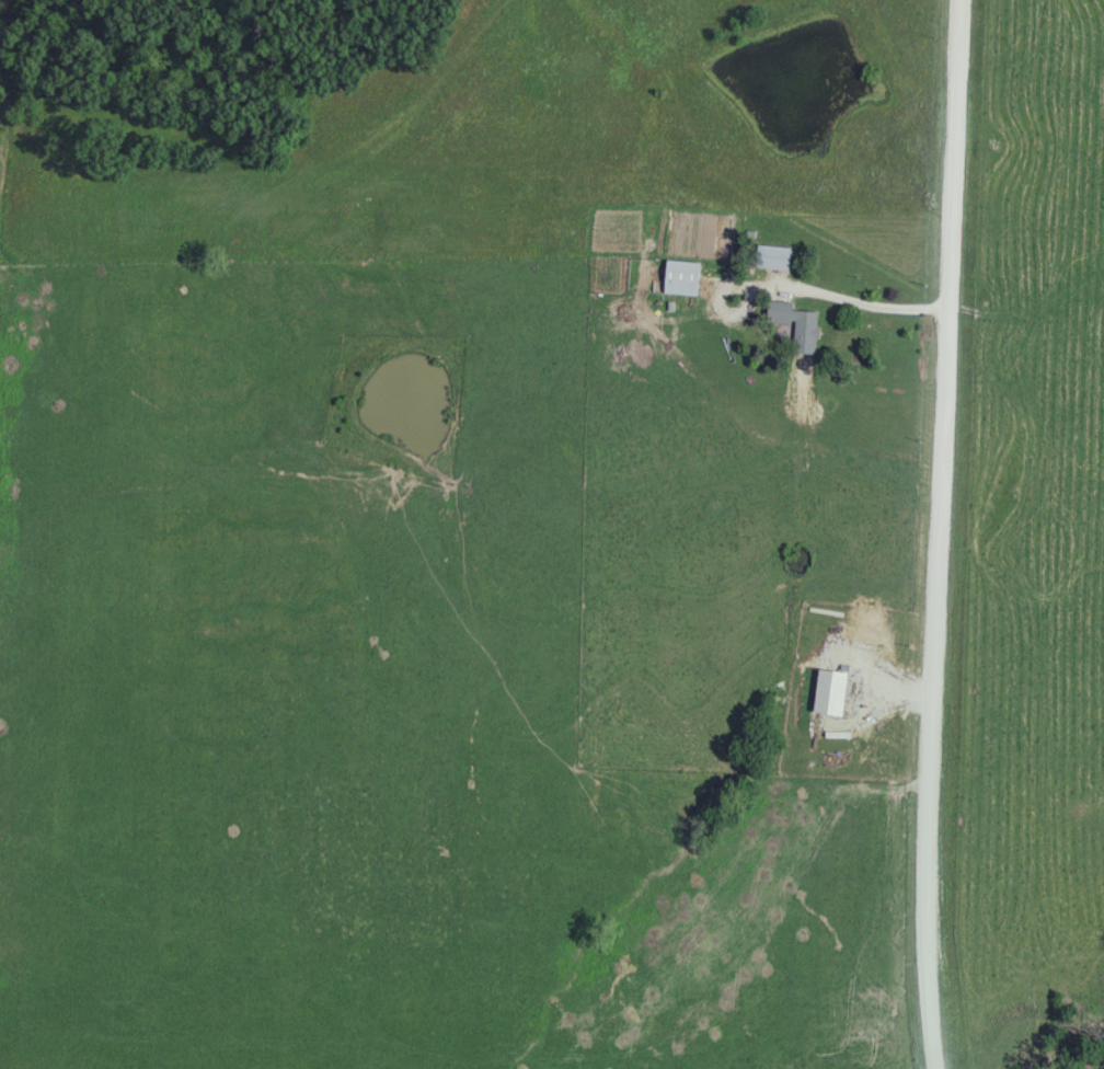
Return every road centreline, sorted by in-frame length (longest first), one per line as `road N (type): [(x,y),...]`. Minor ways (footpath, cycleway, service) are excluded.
road 1 (tertiary): [(943,1068),(933,897),(962,0)]

